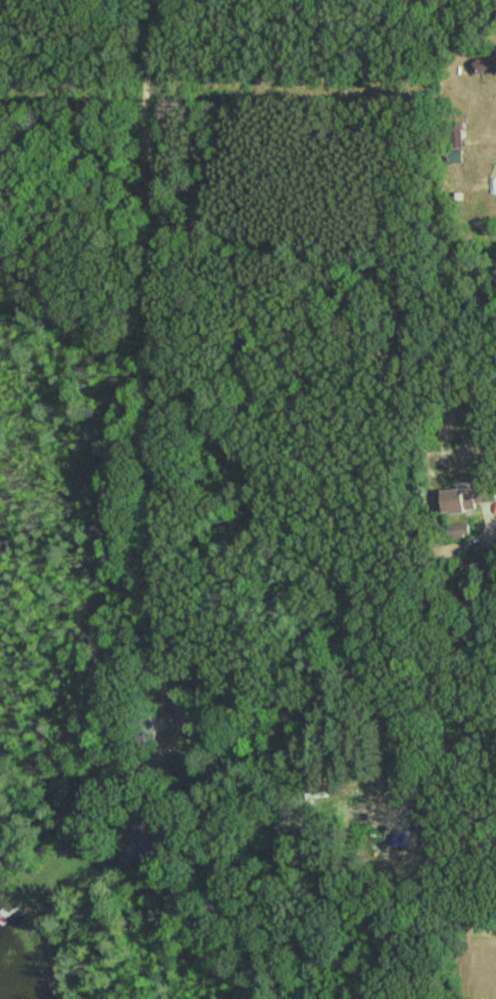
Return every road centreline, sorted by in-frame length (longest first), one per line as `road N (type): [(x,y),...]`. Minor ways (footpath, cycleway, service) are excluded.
road 1 (residential): [(165,0),(146,64),(148,177),(178,225),(215,244)]
road 2 (residential): [(147,167),(197,189),(264,201)]

